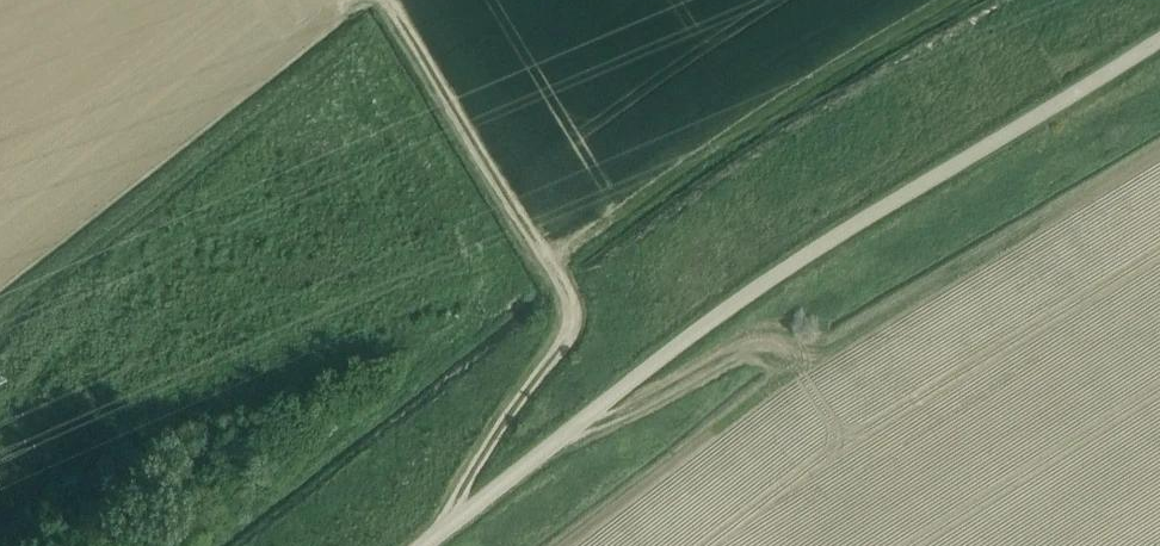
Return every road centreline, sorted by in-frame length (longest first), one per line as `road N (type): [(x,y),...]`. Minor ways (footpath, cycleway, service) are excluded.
road 1 (unclassified): [(418,545),(711,320),(1159,29)]
road 2 (track): [(445,525),(463,481),(565,335),(571,312),(564,288),(385,0)]
road 3 (track): [(585,418),(638,403),(751,338),(786,335),(807,356)]

